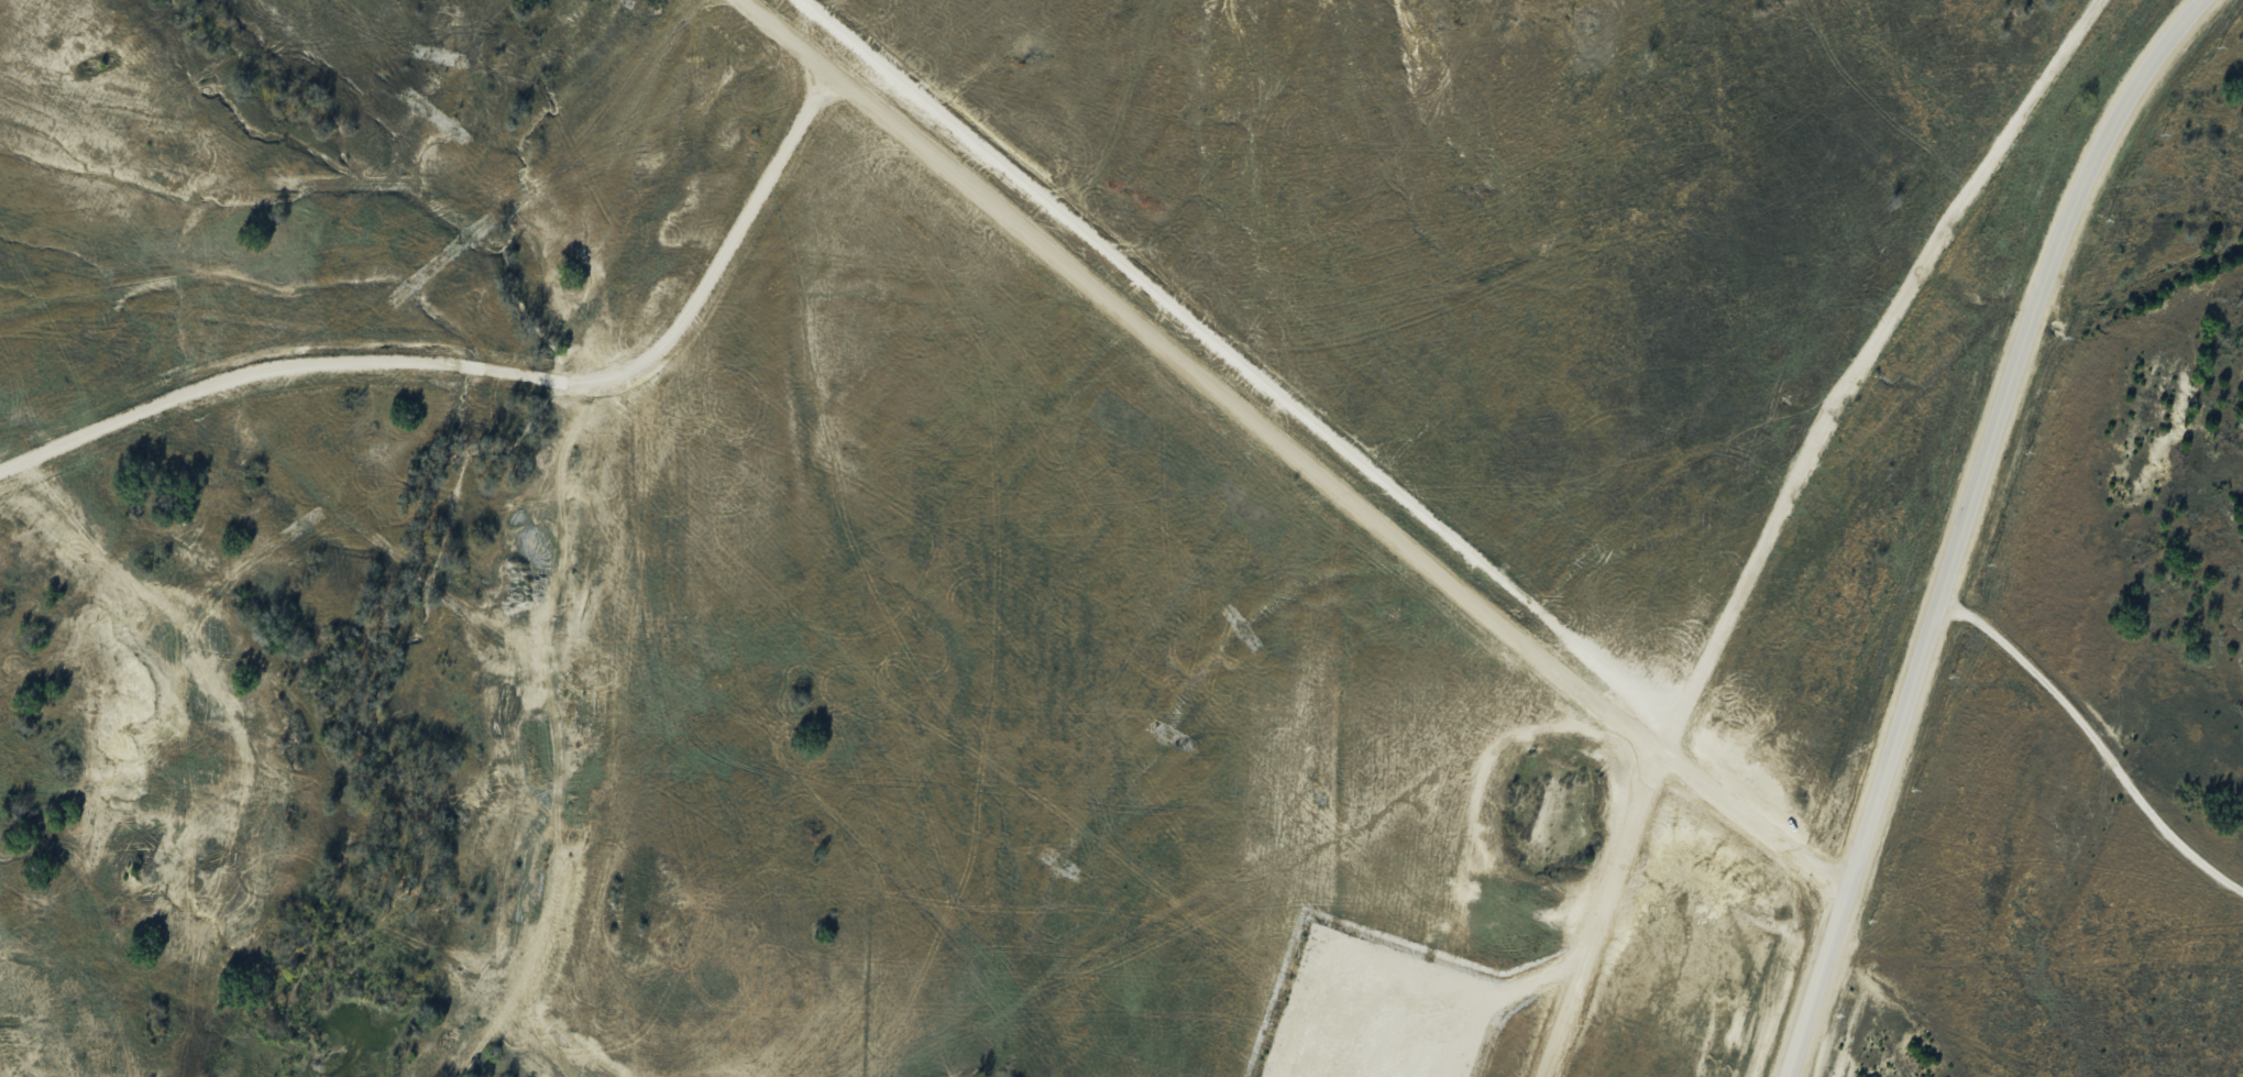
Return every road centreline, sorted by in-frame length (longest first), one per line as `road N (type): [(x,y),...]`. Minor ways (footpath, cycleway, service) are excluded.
road 1 (residential): [(744,0),(1844,901)]
road 2 (track): [(0,477),(230,380),(437,364),(543,386),(637,372),(700,308),(837,29)]
road 3 (tertiary): [(1844,901),(2048,273),(2101,145),(2210,0)]
road 4 (tertiary): [(1786,1076),(1844,901)]

